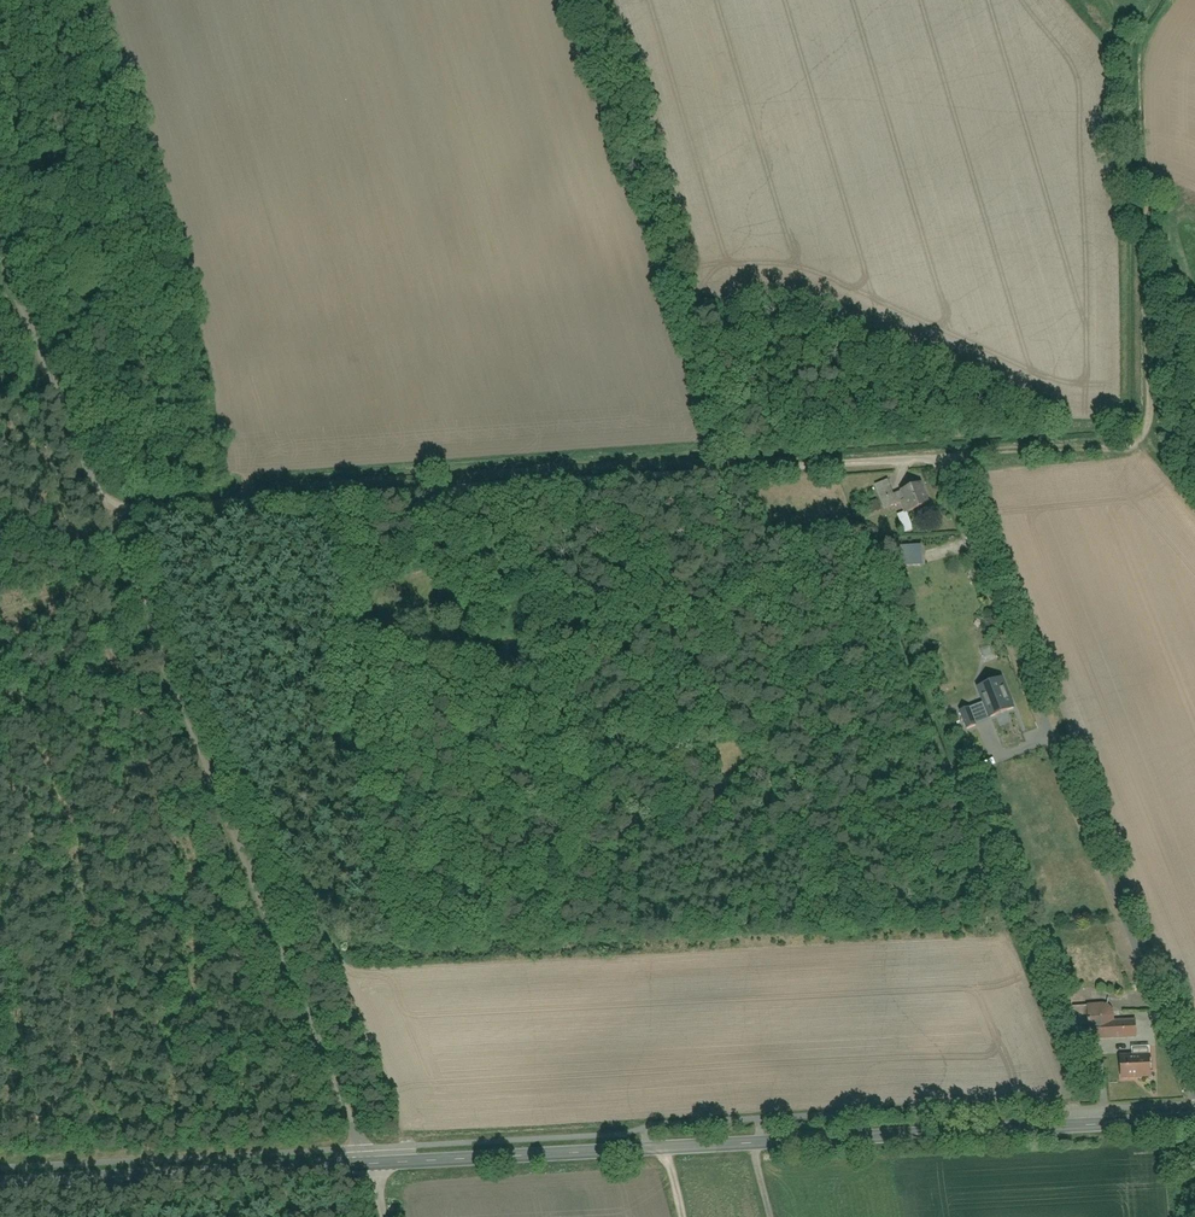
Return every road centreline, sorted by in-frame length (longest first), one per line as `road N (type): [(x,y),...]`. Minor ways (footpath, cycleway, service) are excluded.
road 1 (unclassified): [(1194,1088),(942,463),(925,457),(98,506)]
road 2 (tertiary): [(366,1163),(1194,1119)]
road 3 (unclassified): [(98,506),(366,1163)]
road 4 (track): [(942,463),(1049,443),(1137,448),(1148,435),(1141,88),(1147,36),(1109,23),(1086,0)]
road 5 (tertiary): [(0,1184),(366,1163)]
road 6 (unclassified): [(0,257),(98,506)]

